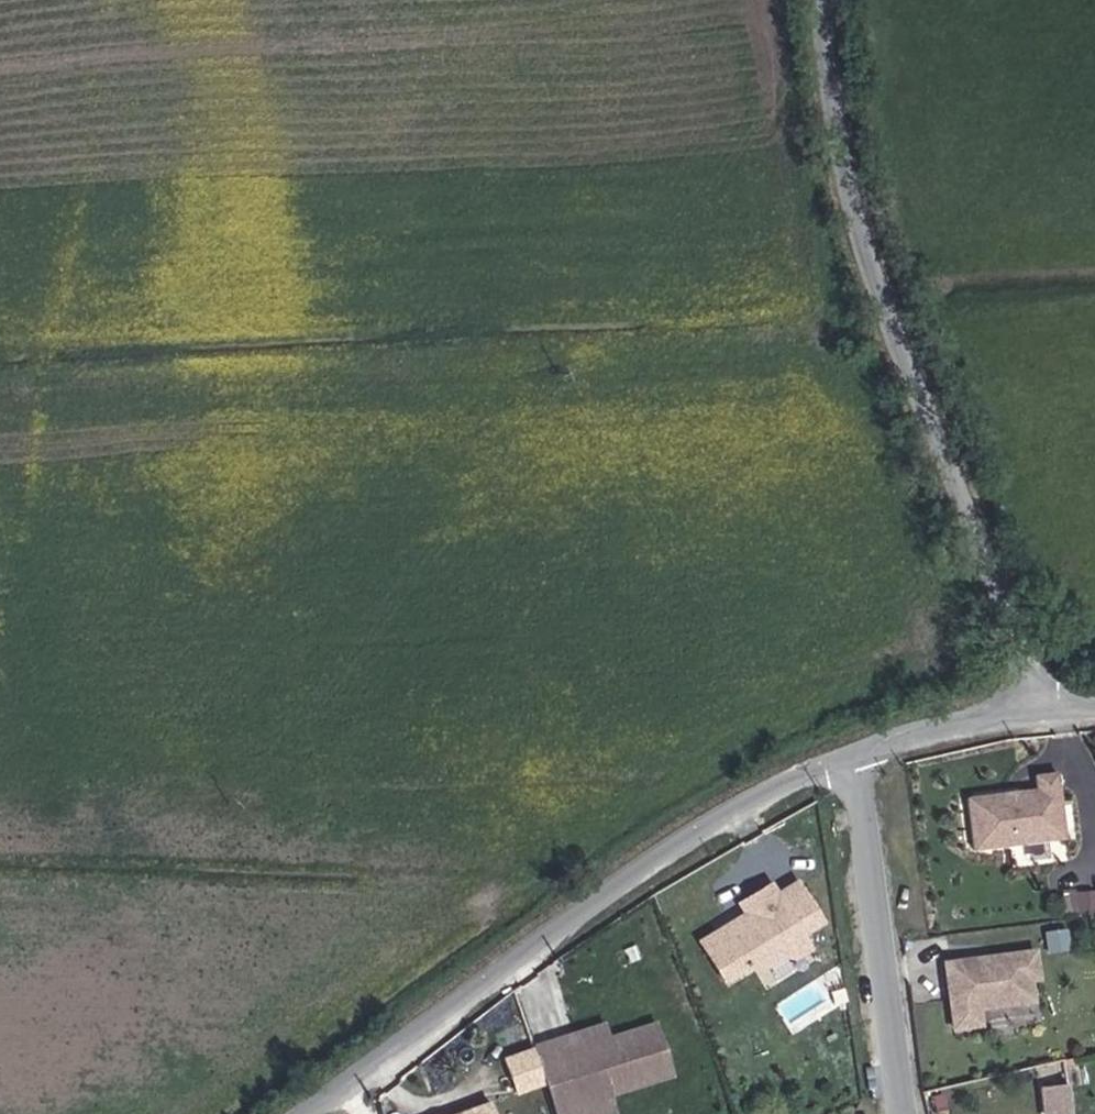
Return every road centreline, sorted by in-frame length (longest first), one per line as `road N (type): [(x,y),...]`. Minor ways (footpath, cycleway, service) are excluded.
road 1 (unclassified): [(829,0),(846,128),(891,320),(976,500),(1041,709)]
road 2 (unclassified): [(312,1113),(559,927),(734,812),(821,773)]
road 3 (residential): [(821,773),(856,879),(893,1113)]
road 4 (unclassified): [(821,773),(1041,709)]

